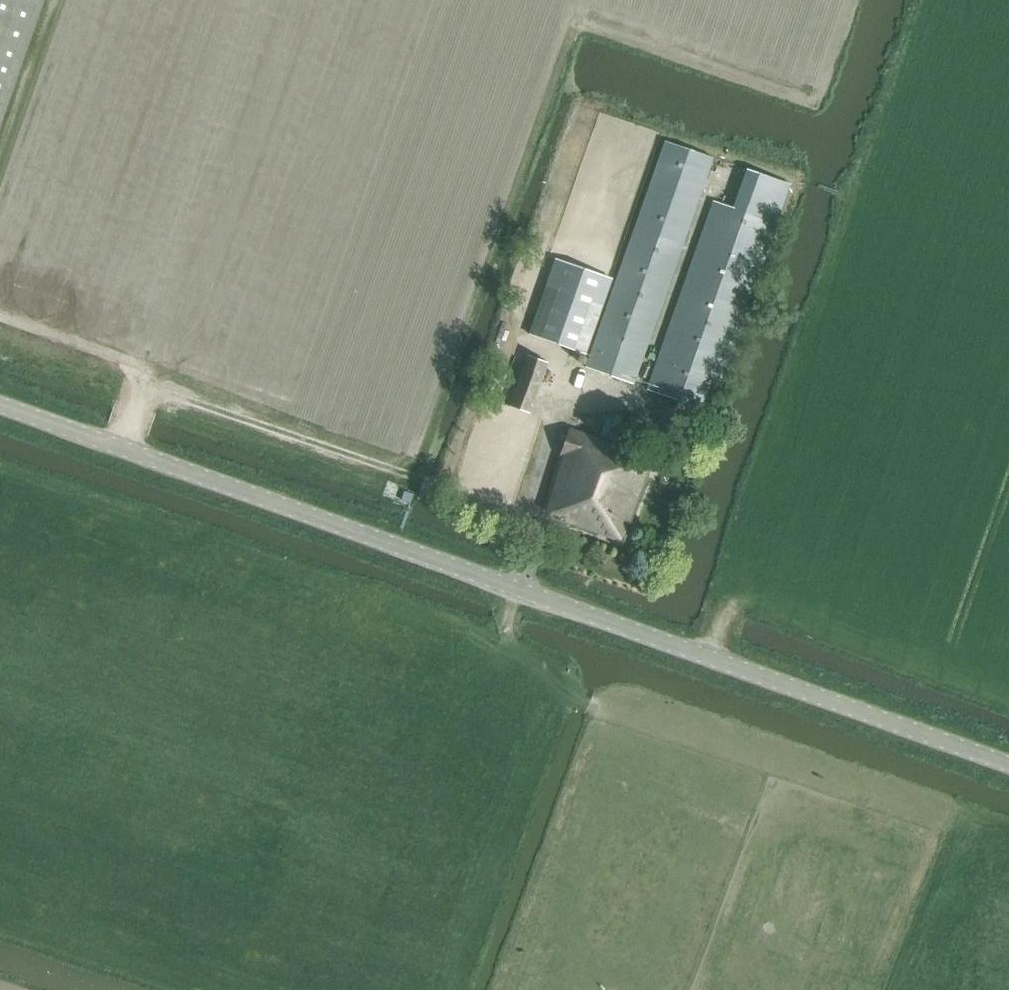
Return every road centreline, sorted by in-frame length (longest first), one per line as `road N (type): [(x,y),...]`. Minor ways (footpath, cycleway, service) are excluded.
road 1 (tertiary): [(1008,767),(0,406)]

